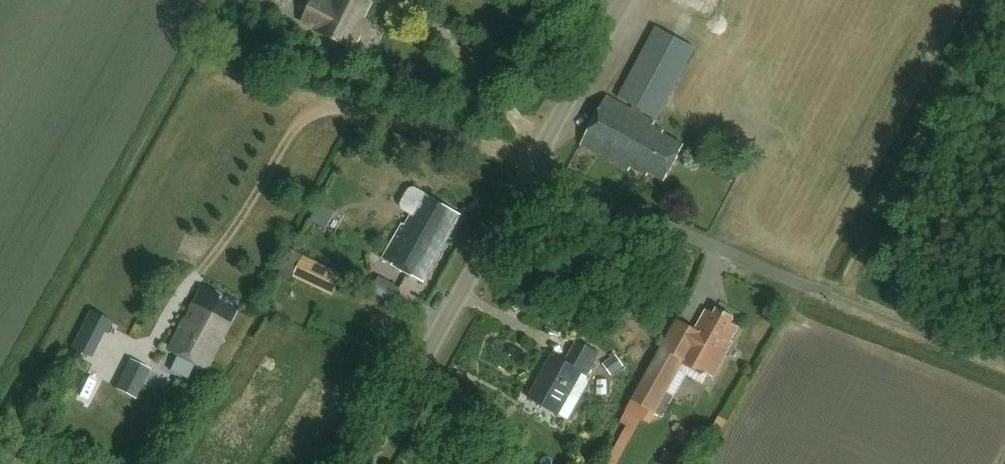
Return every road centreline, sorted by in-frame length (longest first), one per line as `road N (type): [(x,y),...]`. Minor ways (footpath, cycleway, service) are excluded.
road 1 (unclassified): [(363,463),(625,0)]

